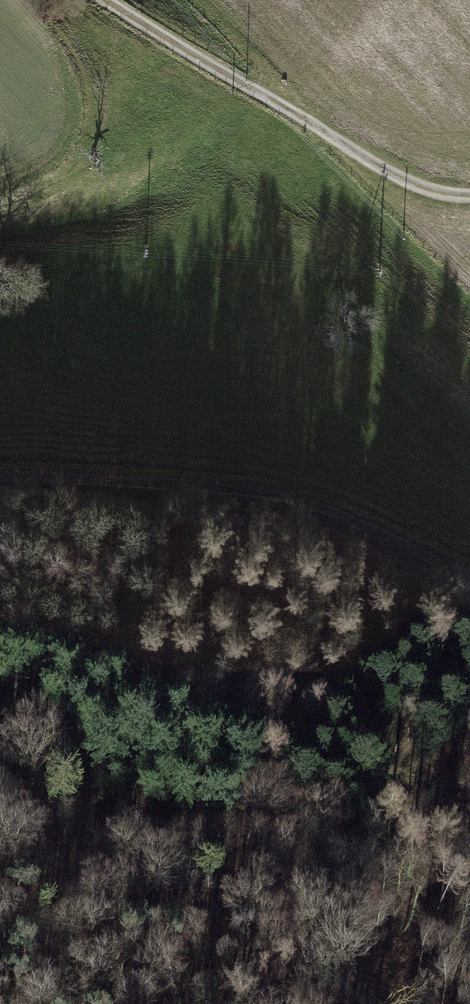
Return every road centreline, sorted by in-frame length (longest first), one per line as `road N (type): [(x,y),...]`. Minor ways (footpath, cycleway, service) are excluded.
road 1 (track): [(469,577),(253,484),(0,470)]
road 2 (track): [(0,755),(289,940),(357,1003)]
road 3 (track): [(100,0),(421,193),(469,193)]

